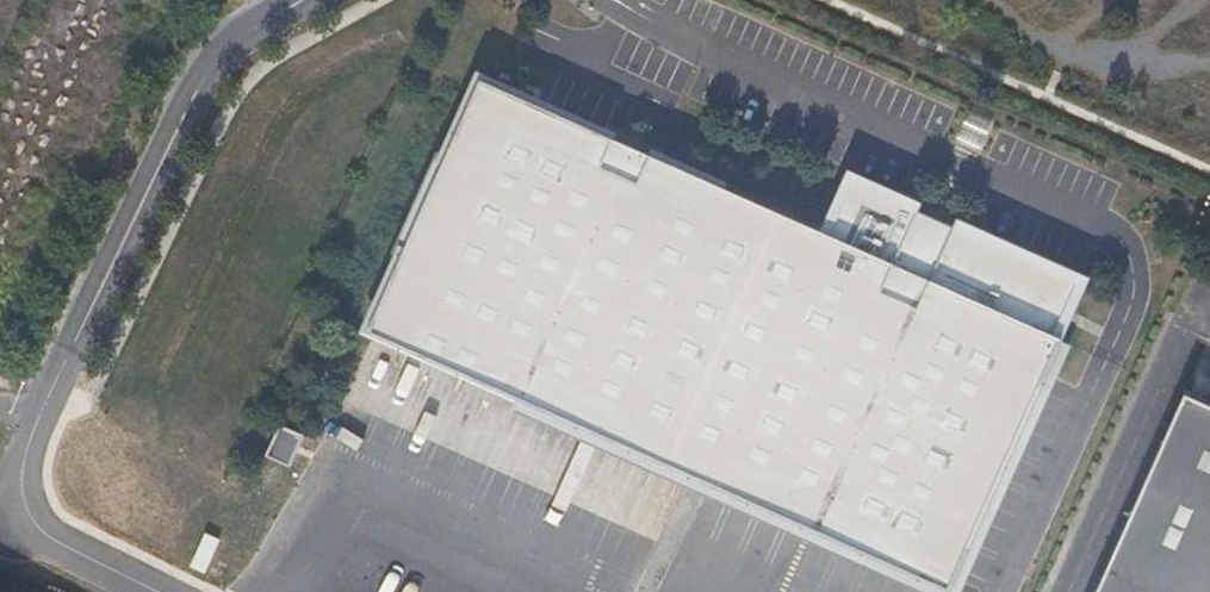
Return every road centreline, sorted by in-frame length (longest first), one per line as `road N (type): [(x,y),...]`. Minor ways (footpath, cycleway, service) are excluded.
road 1 (unclassified): [(304,0),(242,36),(203,79),(42,409),(22,466),(33,522),(55,542),(154,591)]

